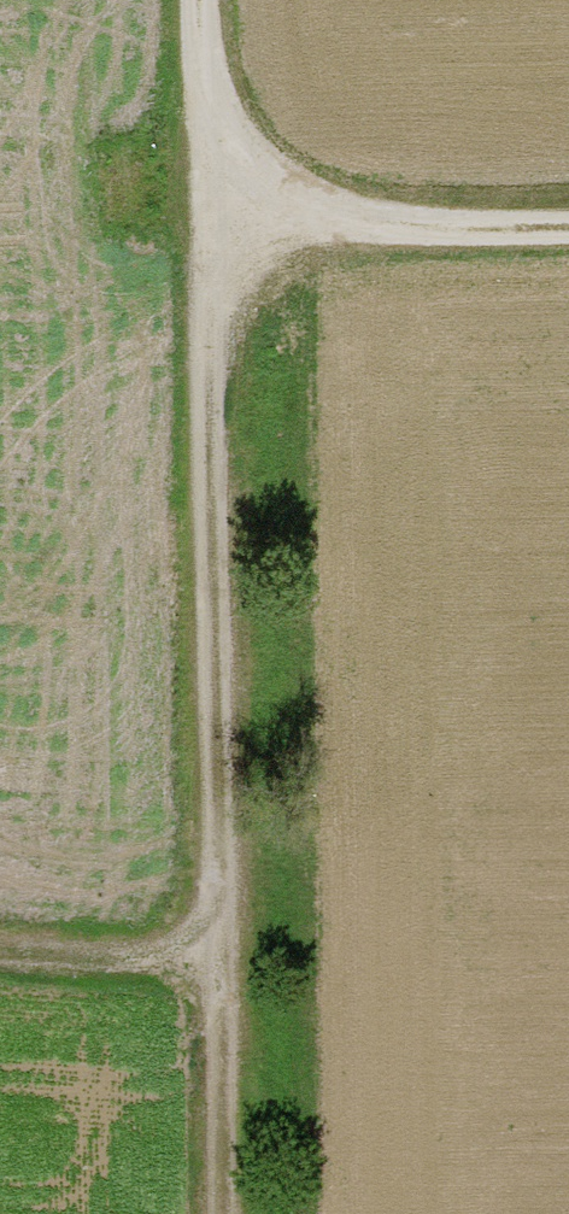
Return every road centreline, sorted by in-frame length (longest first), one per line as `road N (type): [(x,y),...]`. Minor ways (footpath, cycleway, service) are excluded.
road 1 (track): [(212,1213),(202,150)]
road 2 (track): [(568,235),(340,238),(275,220),(202,150)]
road 3 (track): [(210,956),(0,948)]
road 4 (track): [(202,150),(200,0)]

